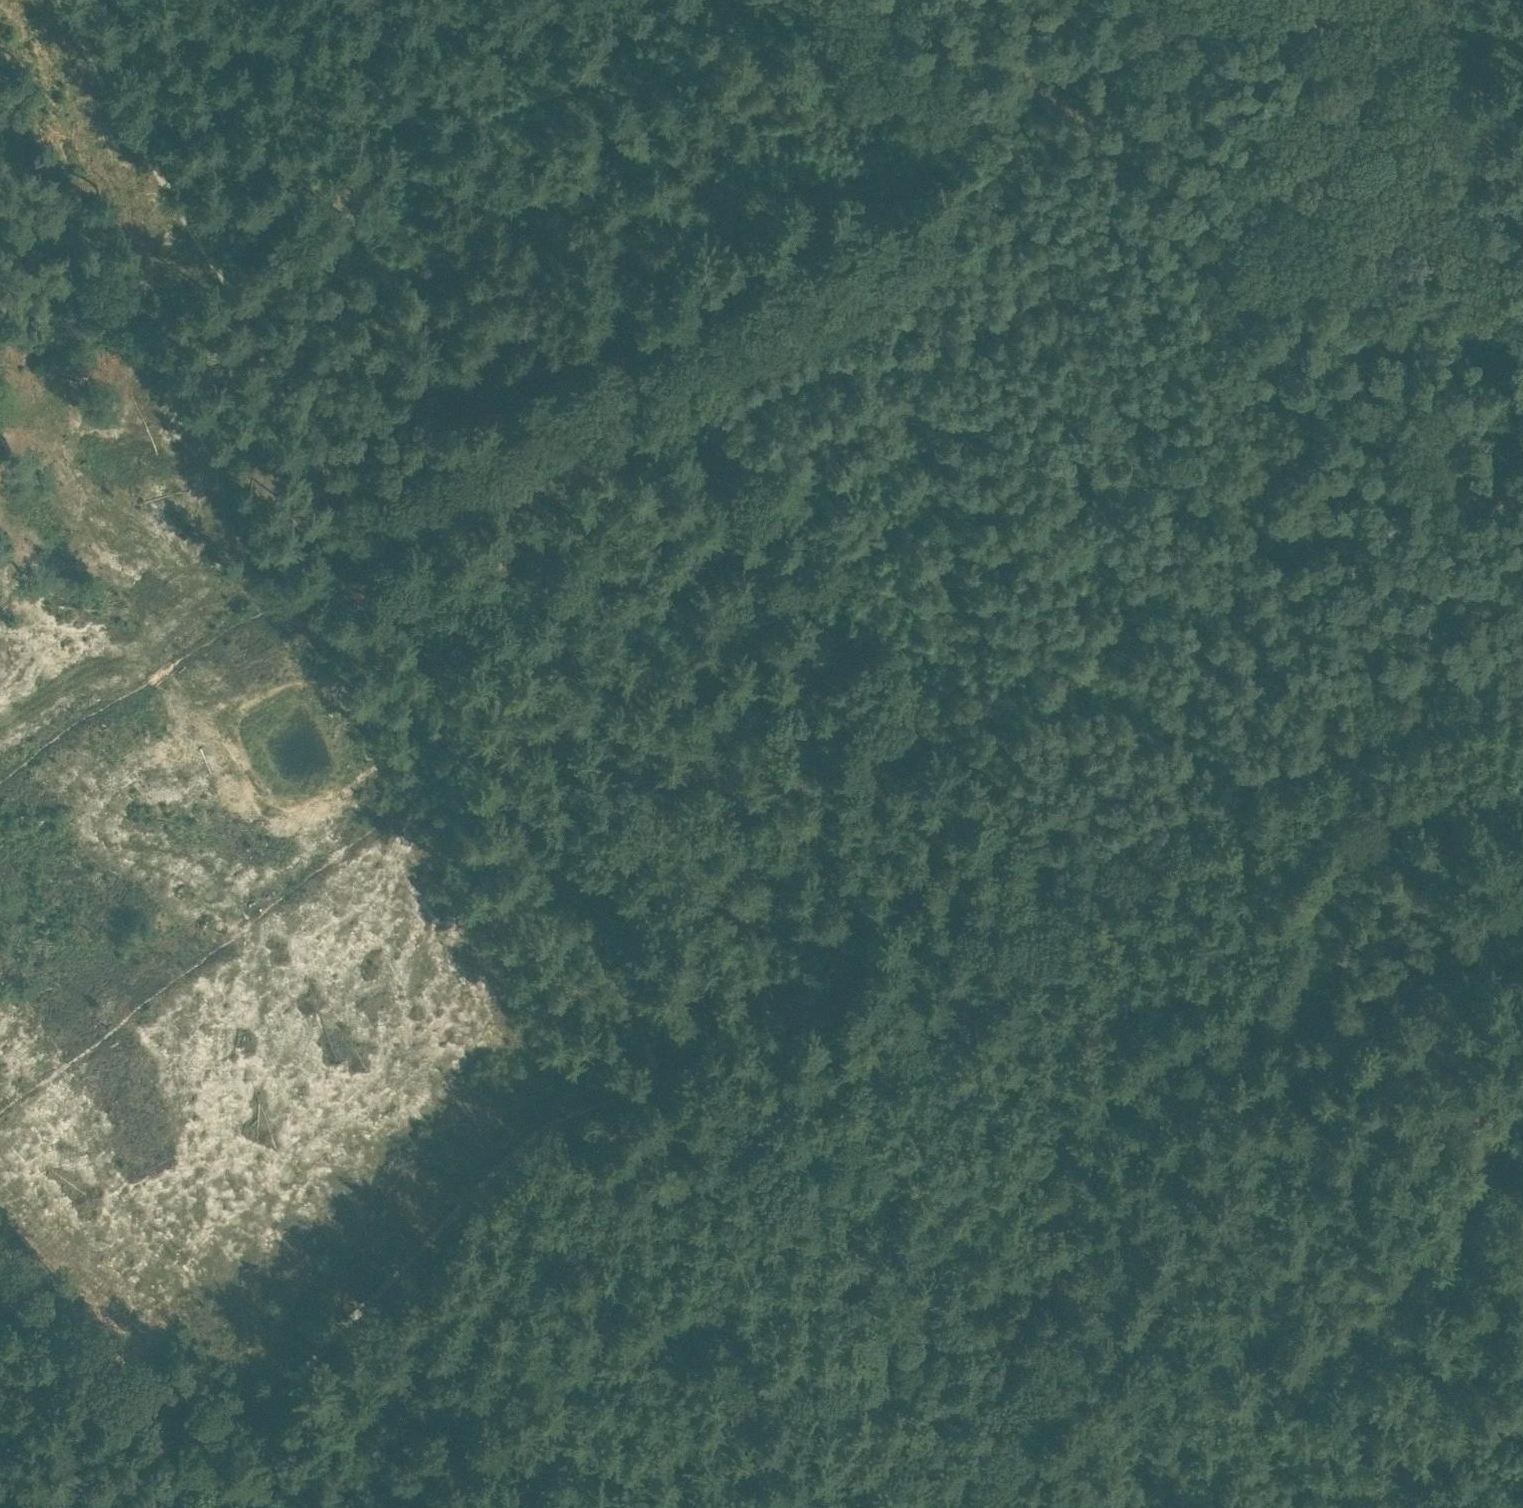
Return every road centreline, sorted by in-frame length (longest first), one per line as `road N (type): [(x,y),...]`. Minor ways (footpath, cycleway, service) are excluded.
road 1 (track): [(1522,656),(1503,678),(1449,709),(677,1088),(569,1120),(205,1471)]
road 2 (track): [(677,1088),(351,507),(52,0)]
road 3 (track): [(1522,1063),(1082,1507)]
road 4 (track): [(358,520),(828,246)]
road 5 (track): [(246,1507),(0,1281)]

